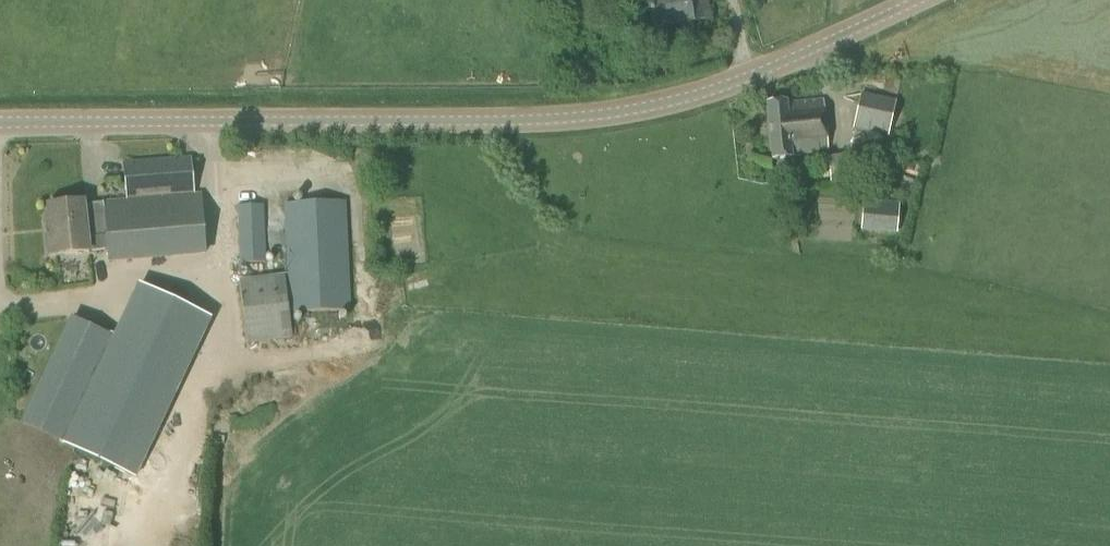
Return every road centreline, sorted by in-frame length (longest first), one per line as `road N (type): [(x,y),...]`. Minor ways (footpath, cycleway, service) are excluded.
road 1 (tertiary): [(0,127),(537,121),(653,107),(749,79),(919,0)]

